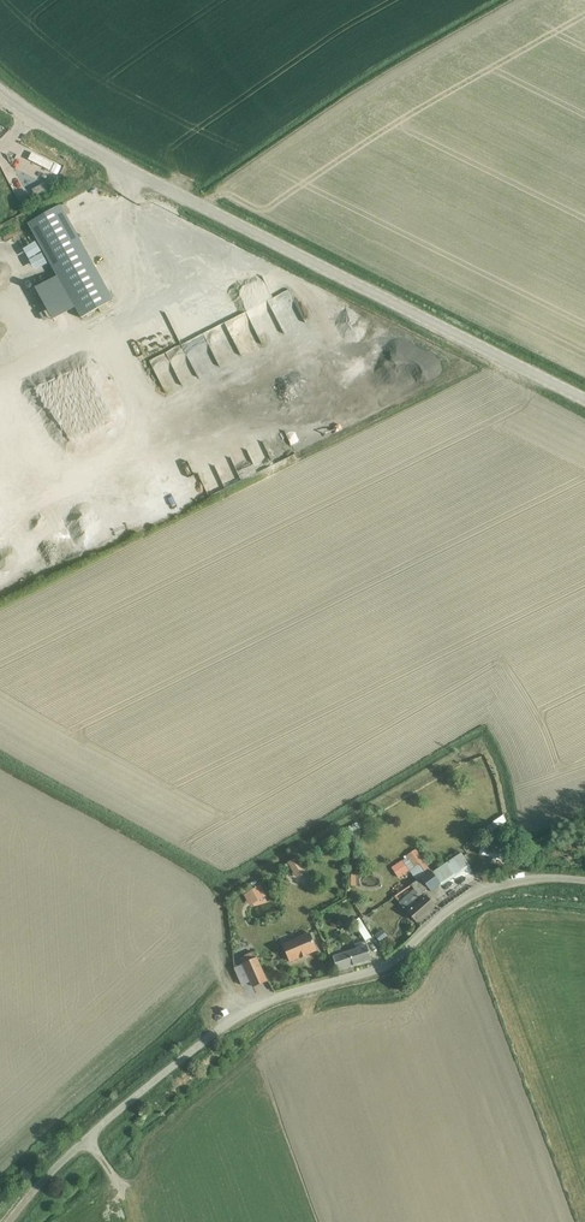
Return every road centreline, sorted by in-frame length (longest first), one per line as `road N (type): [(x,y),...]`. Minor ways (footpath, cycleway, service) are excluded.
road 1 (unclassified): [(8,1221),(96,1130),(234,1021),(272,999),(386,965),(475,894),(526,880),(584,881)]
road 2 (tertiary): [(584,395),(183,199),(0,88)]

